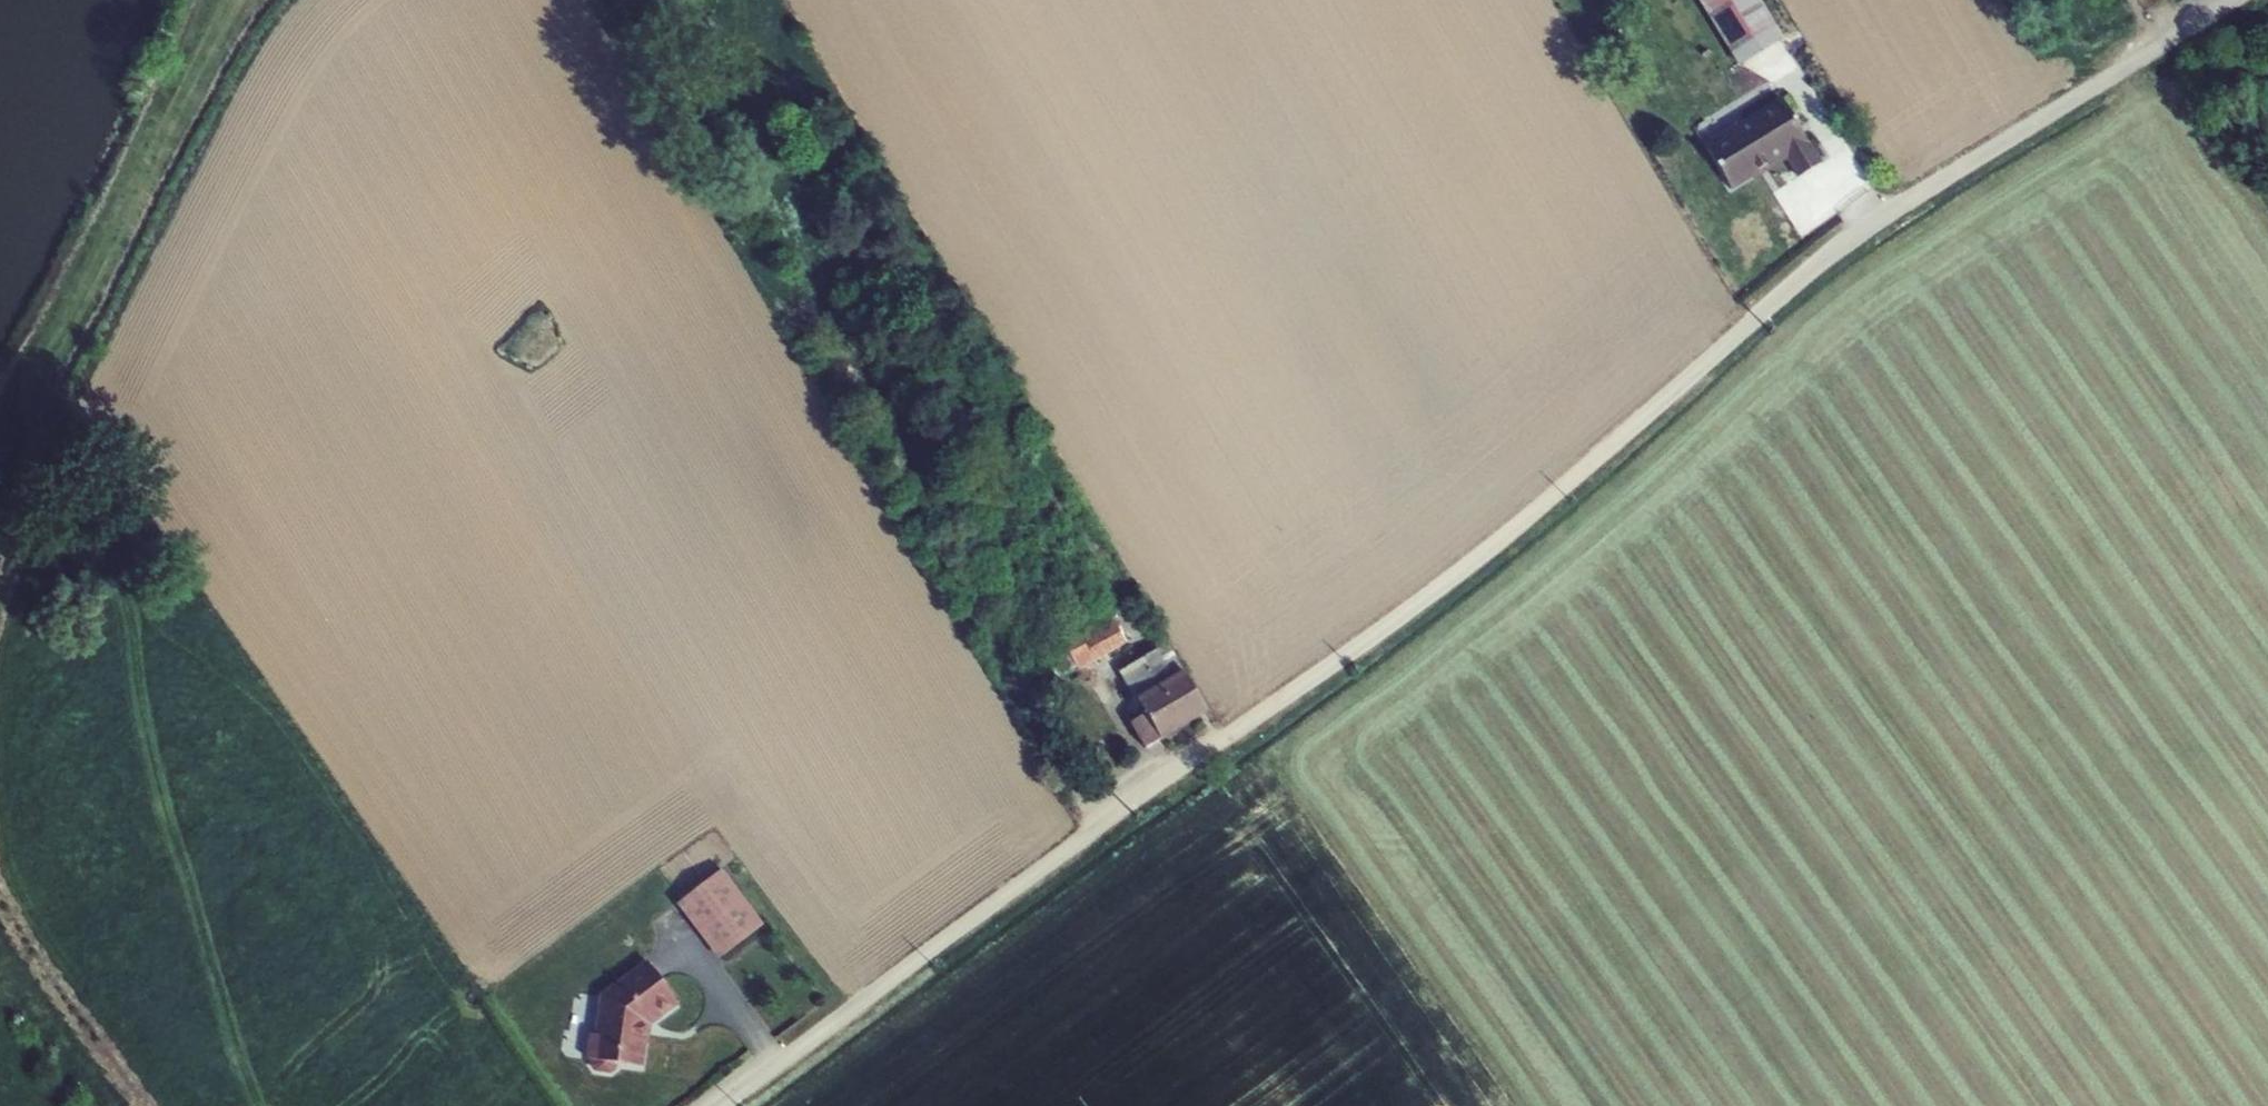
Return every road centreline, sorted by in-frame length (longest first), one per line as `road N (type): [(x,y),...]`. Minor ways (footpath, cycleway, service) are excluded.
road 1 (unclassified): [(2157,50),(1837,248),(1482,553),(724,1105)]
road 2 (track): [(0,947),(119,1105)]

